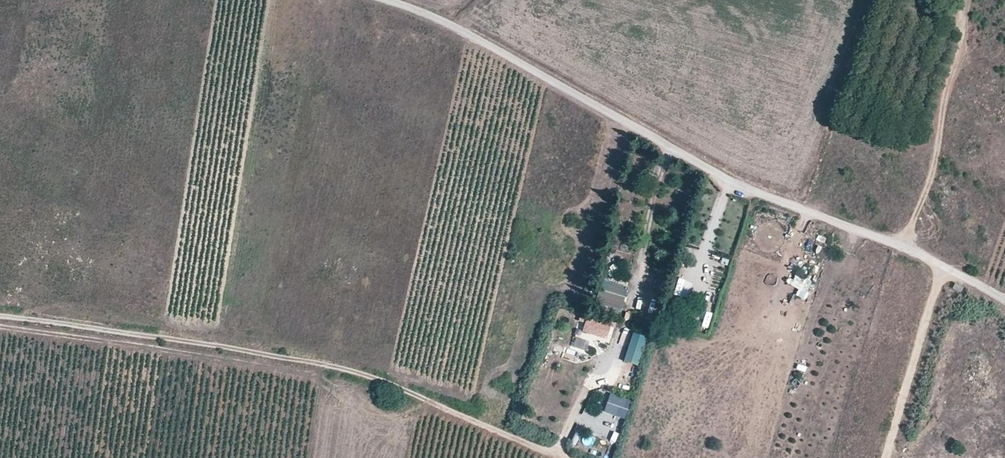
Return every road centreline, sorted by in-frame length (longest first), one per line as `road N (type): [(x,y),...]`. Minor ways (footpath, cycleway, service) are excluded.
road 1 (track): [(384,0),(441,21),(727,182),(946,268),(1004,300)]
road 2 (track): [(566,457),(336,366),(0,315)]
road 3 (track): [(946,268),(885,457)]

